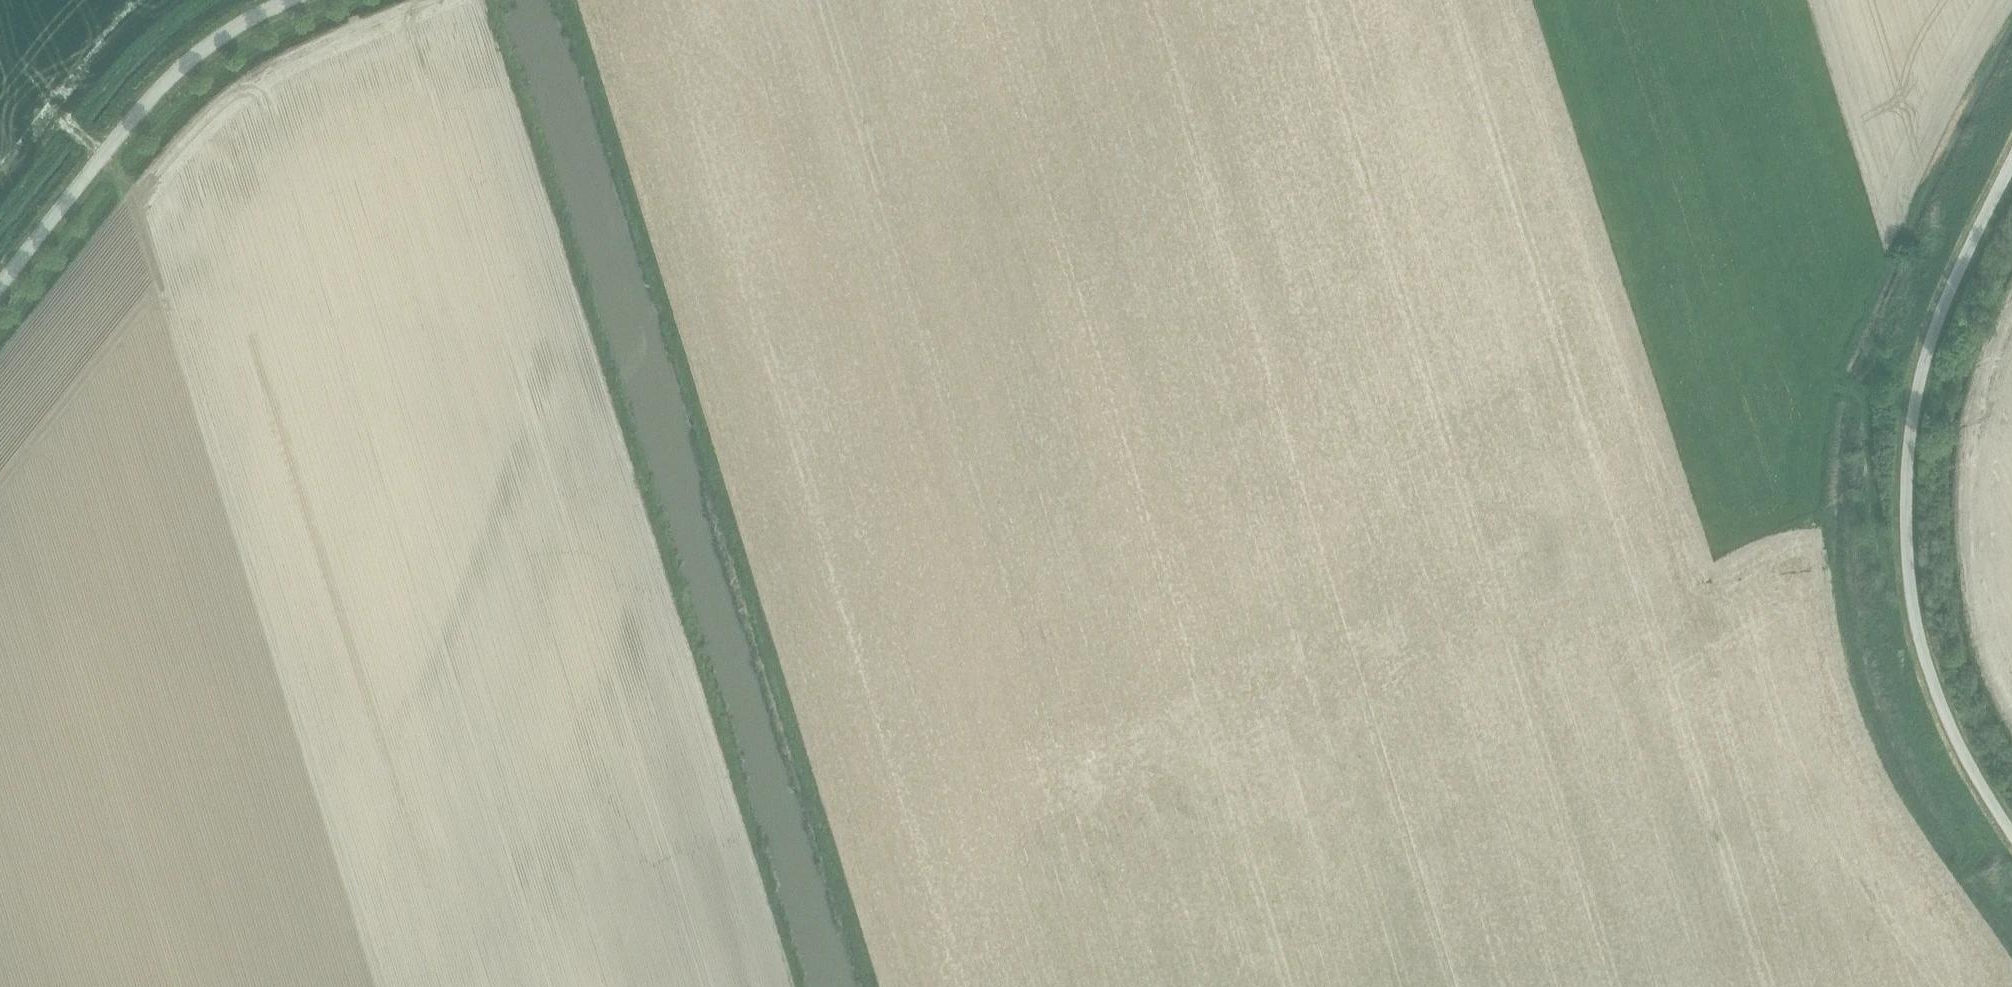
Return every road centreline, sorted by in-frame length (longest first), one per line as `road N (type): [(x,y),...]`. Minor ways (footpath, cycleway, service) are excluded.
road 1 (unclassified): [(2011,831),(1967,759),(1919,643),(1904,532),(1907,444),(1925,356),(2011,160)]
road 2 (unclassified): [(0,284),(120,130),(188,60),(283,0)]

